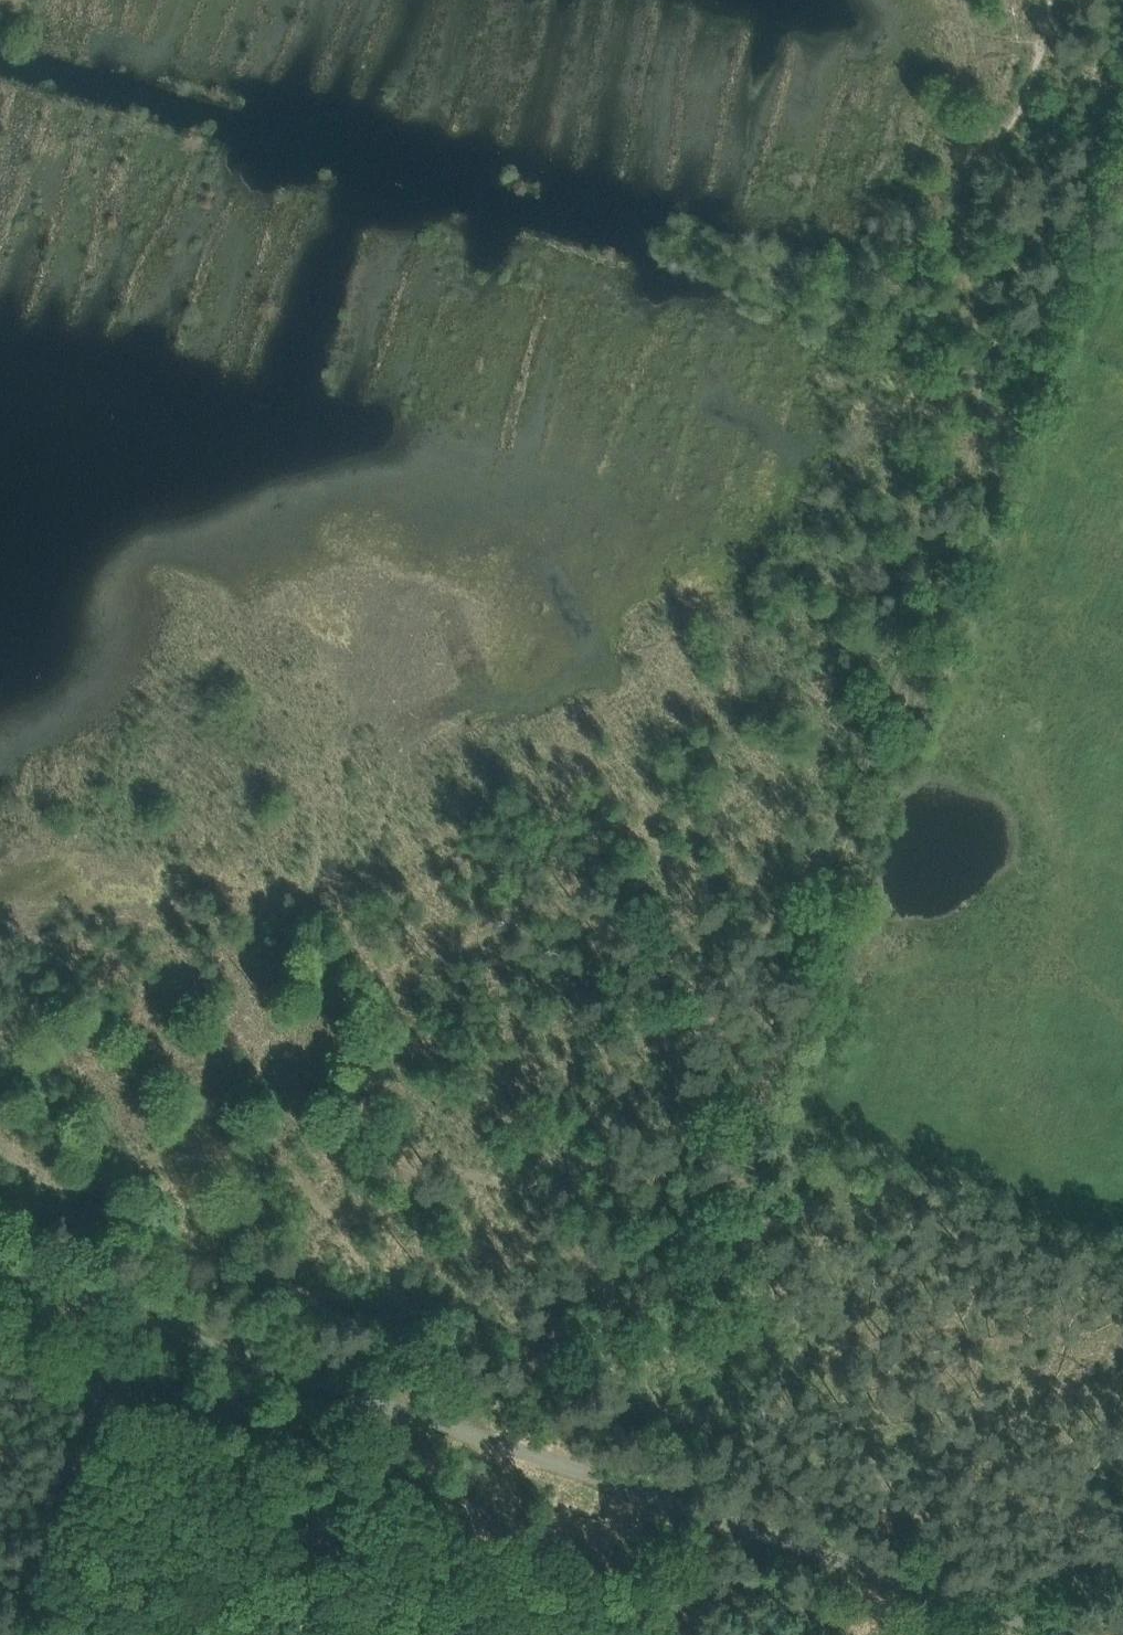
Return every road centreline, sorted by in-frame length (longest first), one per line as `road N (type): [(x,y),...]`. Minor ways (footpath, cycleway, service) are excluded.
road 1 (unclassified): [(0,1269),(1067,1634)]

